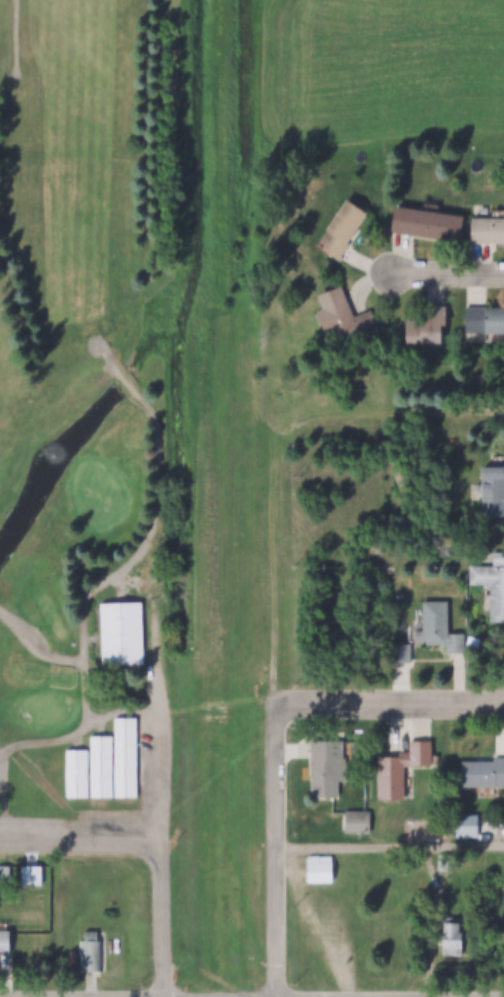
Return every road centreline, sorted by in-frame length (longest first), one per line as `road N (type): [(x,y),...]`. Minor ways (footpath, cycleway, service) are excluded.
road 1 (residential): [(166,996),(162,660),(156,610),(130,564)]
road 2 (residential): [(280,996),(277,713)]
road 3 (residential): [(277,713),(284,703),(320,698),(503,702)]
road 4 (residential): [(164,836),(0,838)]

